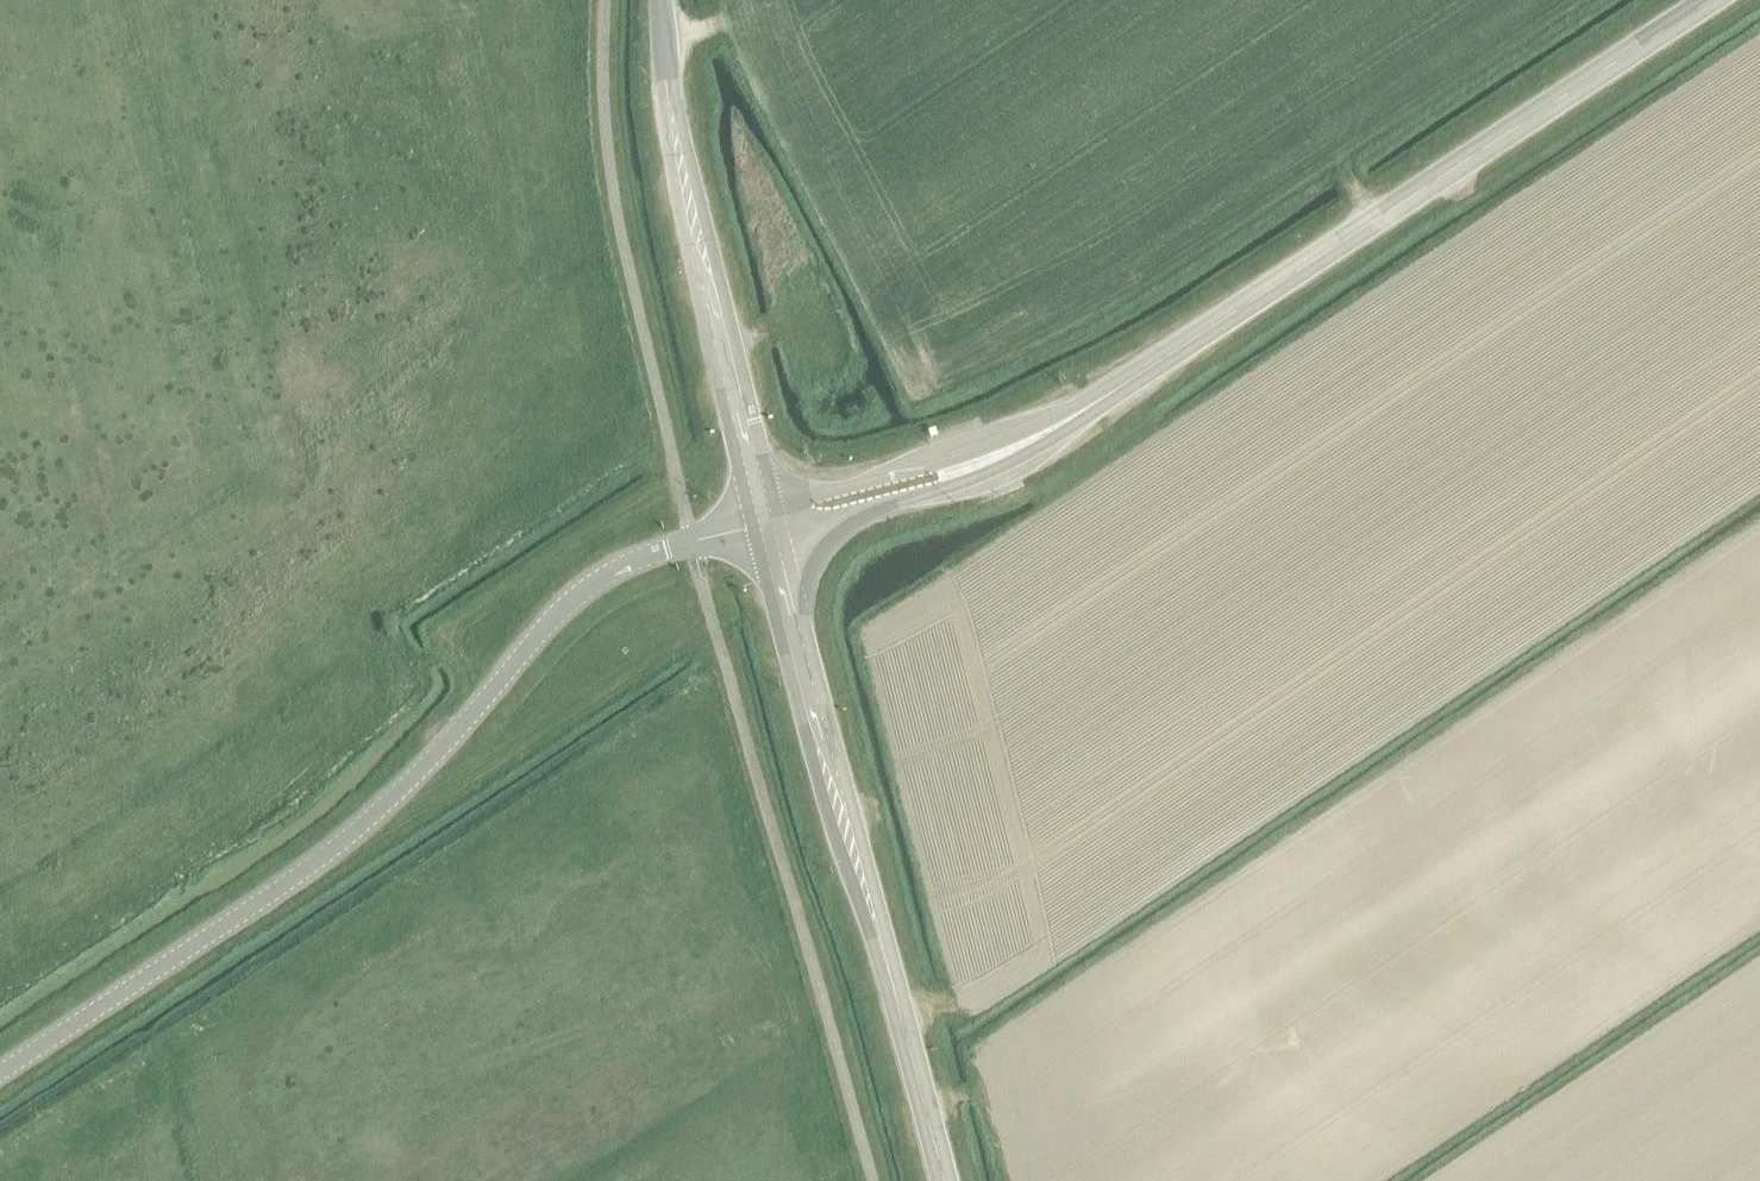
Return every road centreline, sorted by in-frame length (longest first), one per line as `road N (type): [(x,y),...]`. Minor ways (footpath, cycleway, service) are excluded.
road 1 (unclassified): [(0,1071),(360,827),(596,581),(664,550),(765,522)]
road 2 (tertiary): [(1116,389),(1711,0)]
road 3 (tertiary): [(943,1180),(765,522)]
road 4 (unclassified): [(765,522),(678,154),(658,0)]
road 5 (tertiary): [(765,522),(839,519),(971,479),(1093,412),(1116,389)]
road 6 (tertiary): [(1116,389),(1004,441),(808,497),(765,522)]

